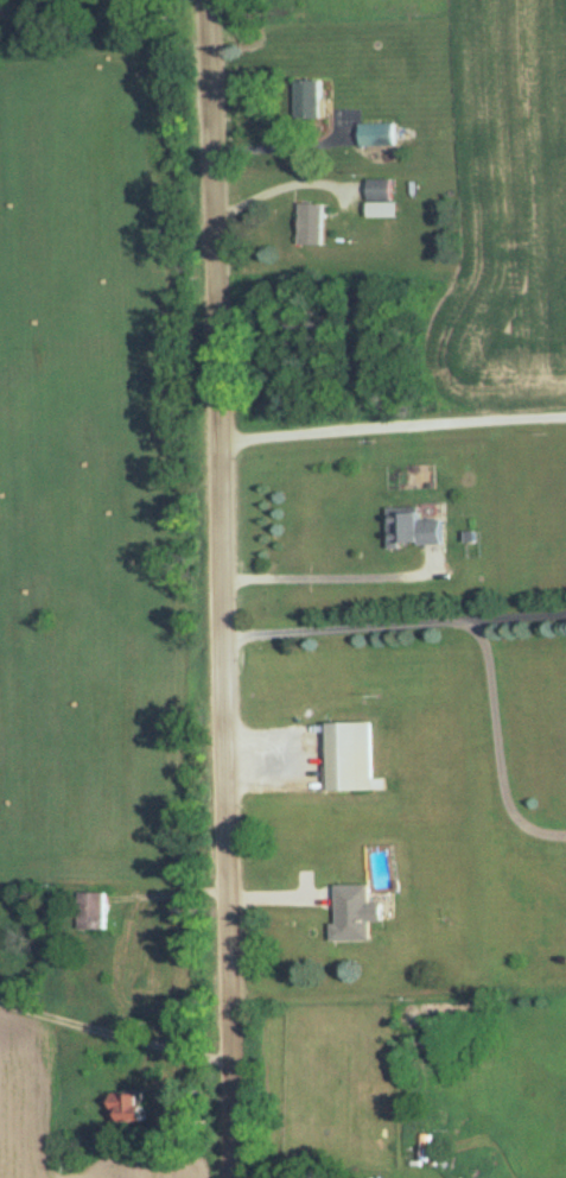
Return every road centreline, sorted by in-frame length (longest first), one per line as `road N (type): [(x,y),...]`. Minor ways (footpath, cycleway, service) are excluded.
road 1 (residential): [(239,1177),(209,0)]

